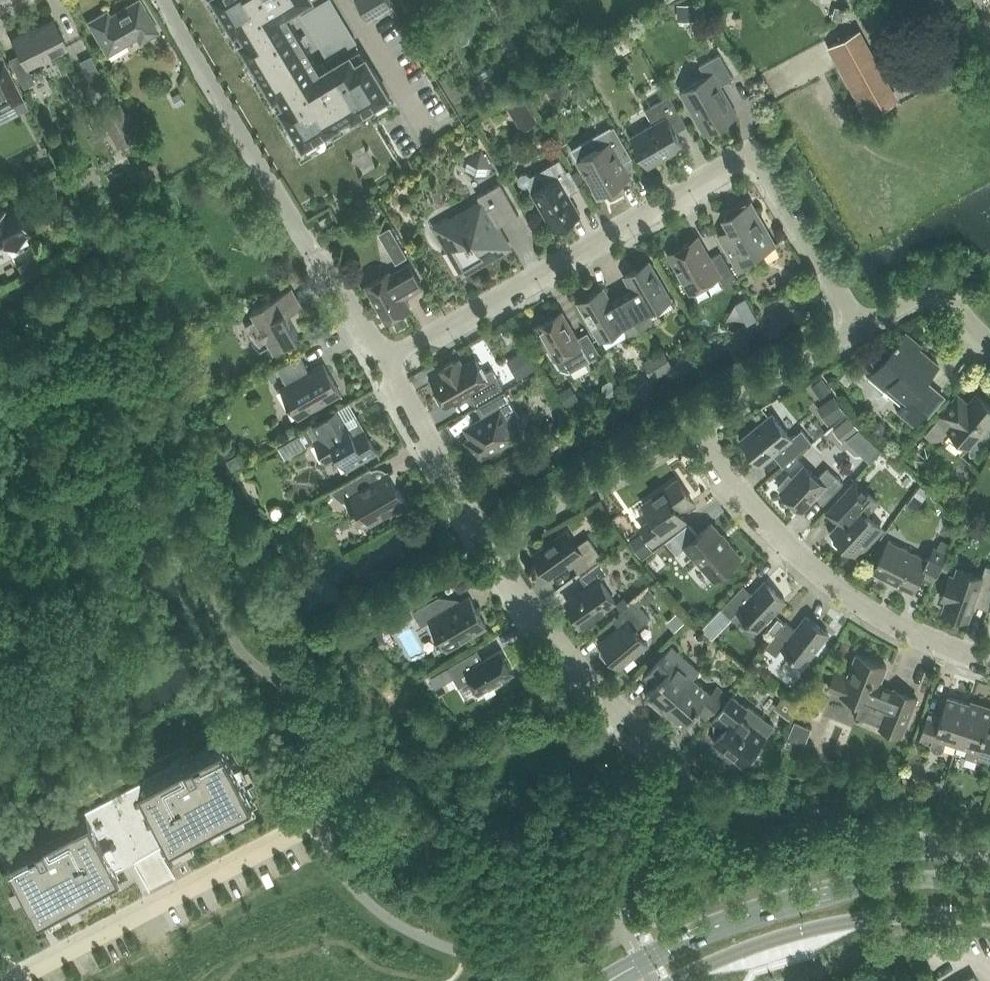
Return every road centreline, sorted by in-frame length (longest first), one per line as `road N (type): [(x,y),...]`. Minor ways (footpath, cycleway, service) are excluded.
road 1 (residential): [(386,360),(742,158),(765,166),(863,327)]
road 2 (tertiary): [(989,884),(896,882),(778,900),(602,980)]
road 3 (residential): [(989,658),(847,590),(756,507),(697,423)]
road 4 (residential): [(326,828),(253,854),(6,980)]
road 5 (tertiary): [(677,980),(808,930),(873,918),(989,920)]
road 6 (residential): [(686,763),(577,663),(492,545)]
road 7 (residential): [(492,545),(697,423)]
road 8 (residential): [(492,545),(386,360)]
road 9 (residential): [(697,423),(863,327)]
road 10 (residential): [(989,341),(939,294),(863,327)]

